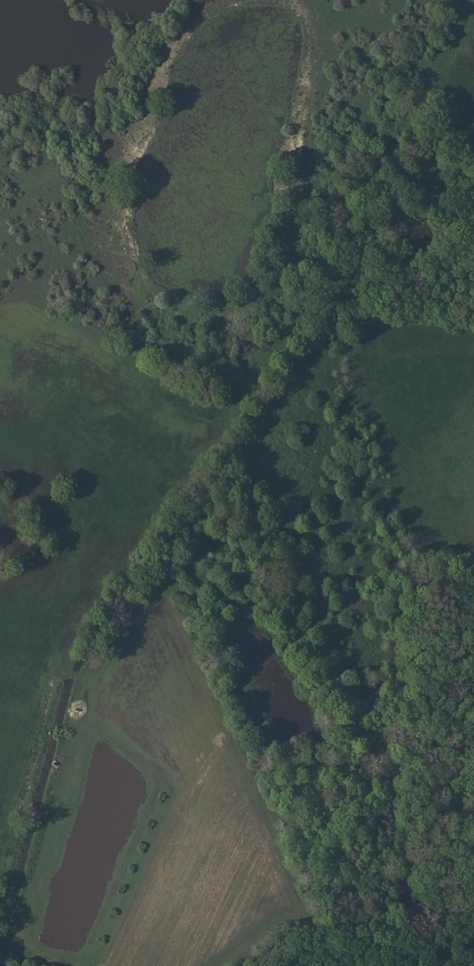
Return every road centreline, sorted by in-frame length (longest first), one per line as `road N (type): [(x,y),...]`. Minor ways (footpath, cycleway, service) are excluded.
road 1 (track): [(473,907),(408,911),(318,933),(292,928),(229,965)]

